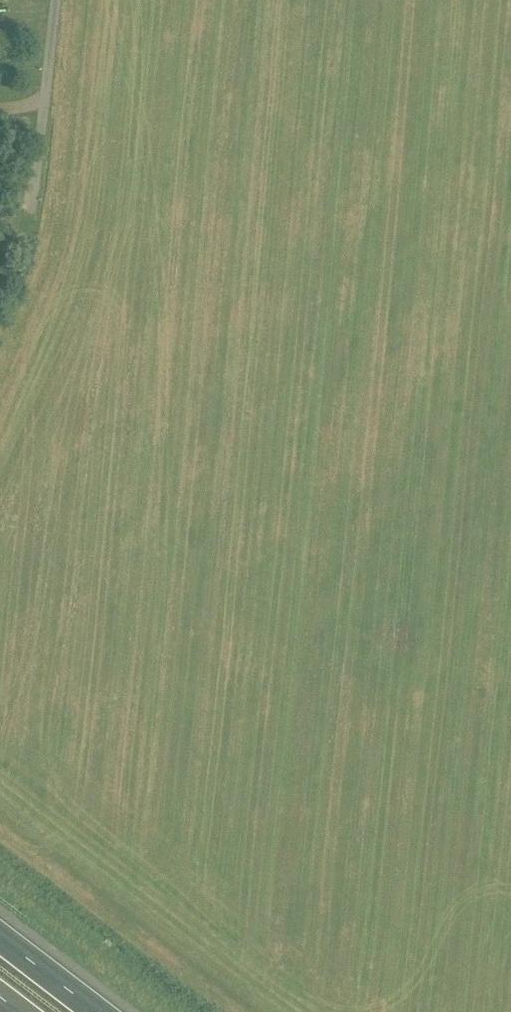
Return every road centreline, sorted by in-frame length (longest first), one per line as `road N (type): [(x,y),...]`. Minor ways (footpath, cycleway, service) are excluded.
road 1 (motorway): [(96,1011),(0,938)]

